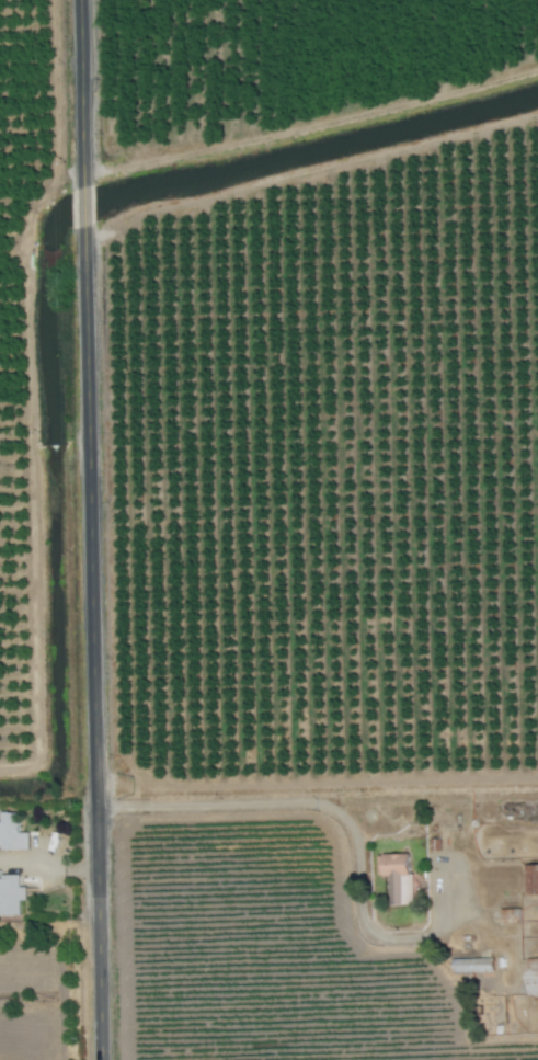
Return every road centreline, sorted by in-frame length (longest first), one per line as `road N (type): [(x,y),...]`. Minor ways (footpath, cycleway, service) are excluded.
road 1 (residential): [(84,257),(106,1059)]
road 2 (residential): [(79,0),(82,175)]

